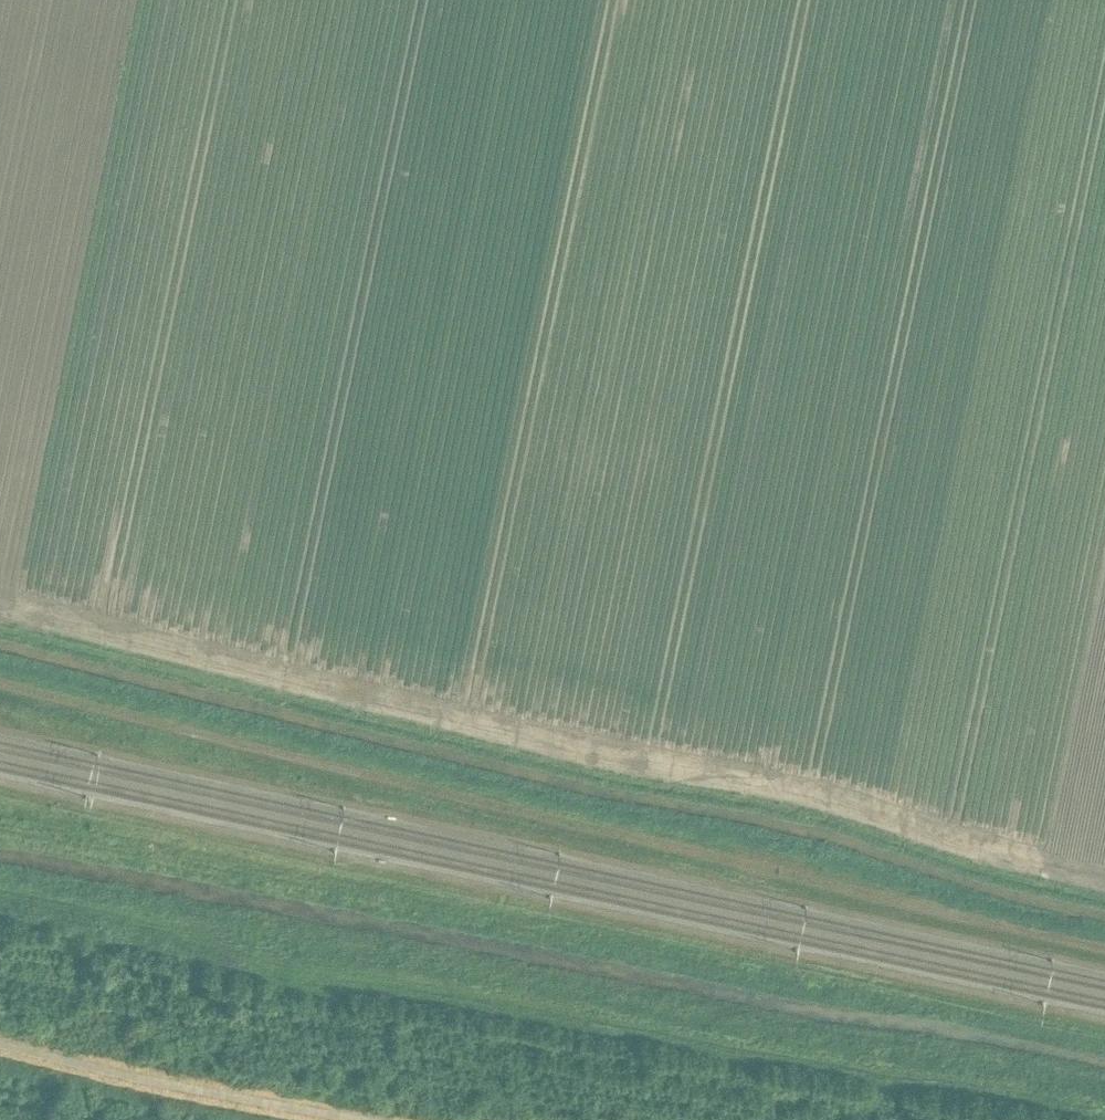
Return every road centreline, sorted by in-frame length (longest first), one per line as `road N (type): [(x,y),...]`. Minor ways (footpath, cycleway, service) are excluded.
road 1 (track): [(1104,960),(0,686)]

